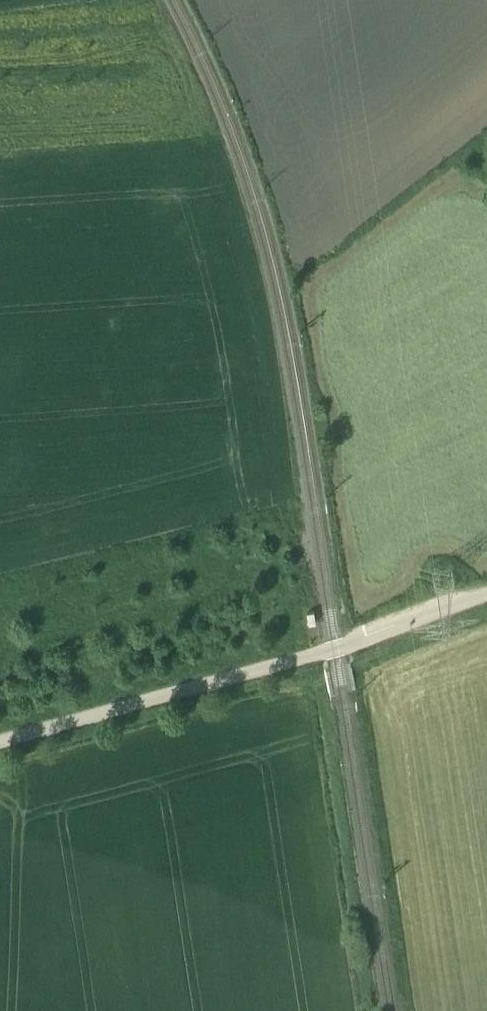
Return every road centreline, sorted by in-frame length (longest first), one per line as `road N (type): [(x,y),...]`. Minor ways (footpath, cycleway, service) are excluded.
road 1 (track): [(0,744),(335,649),(486,596)]

